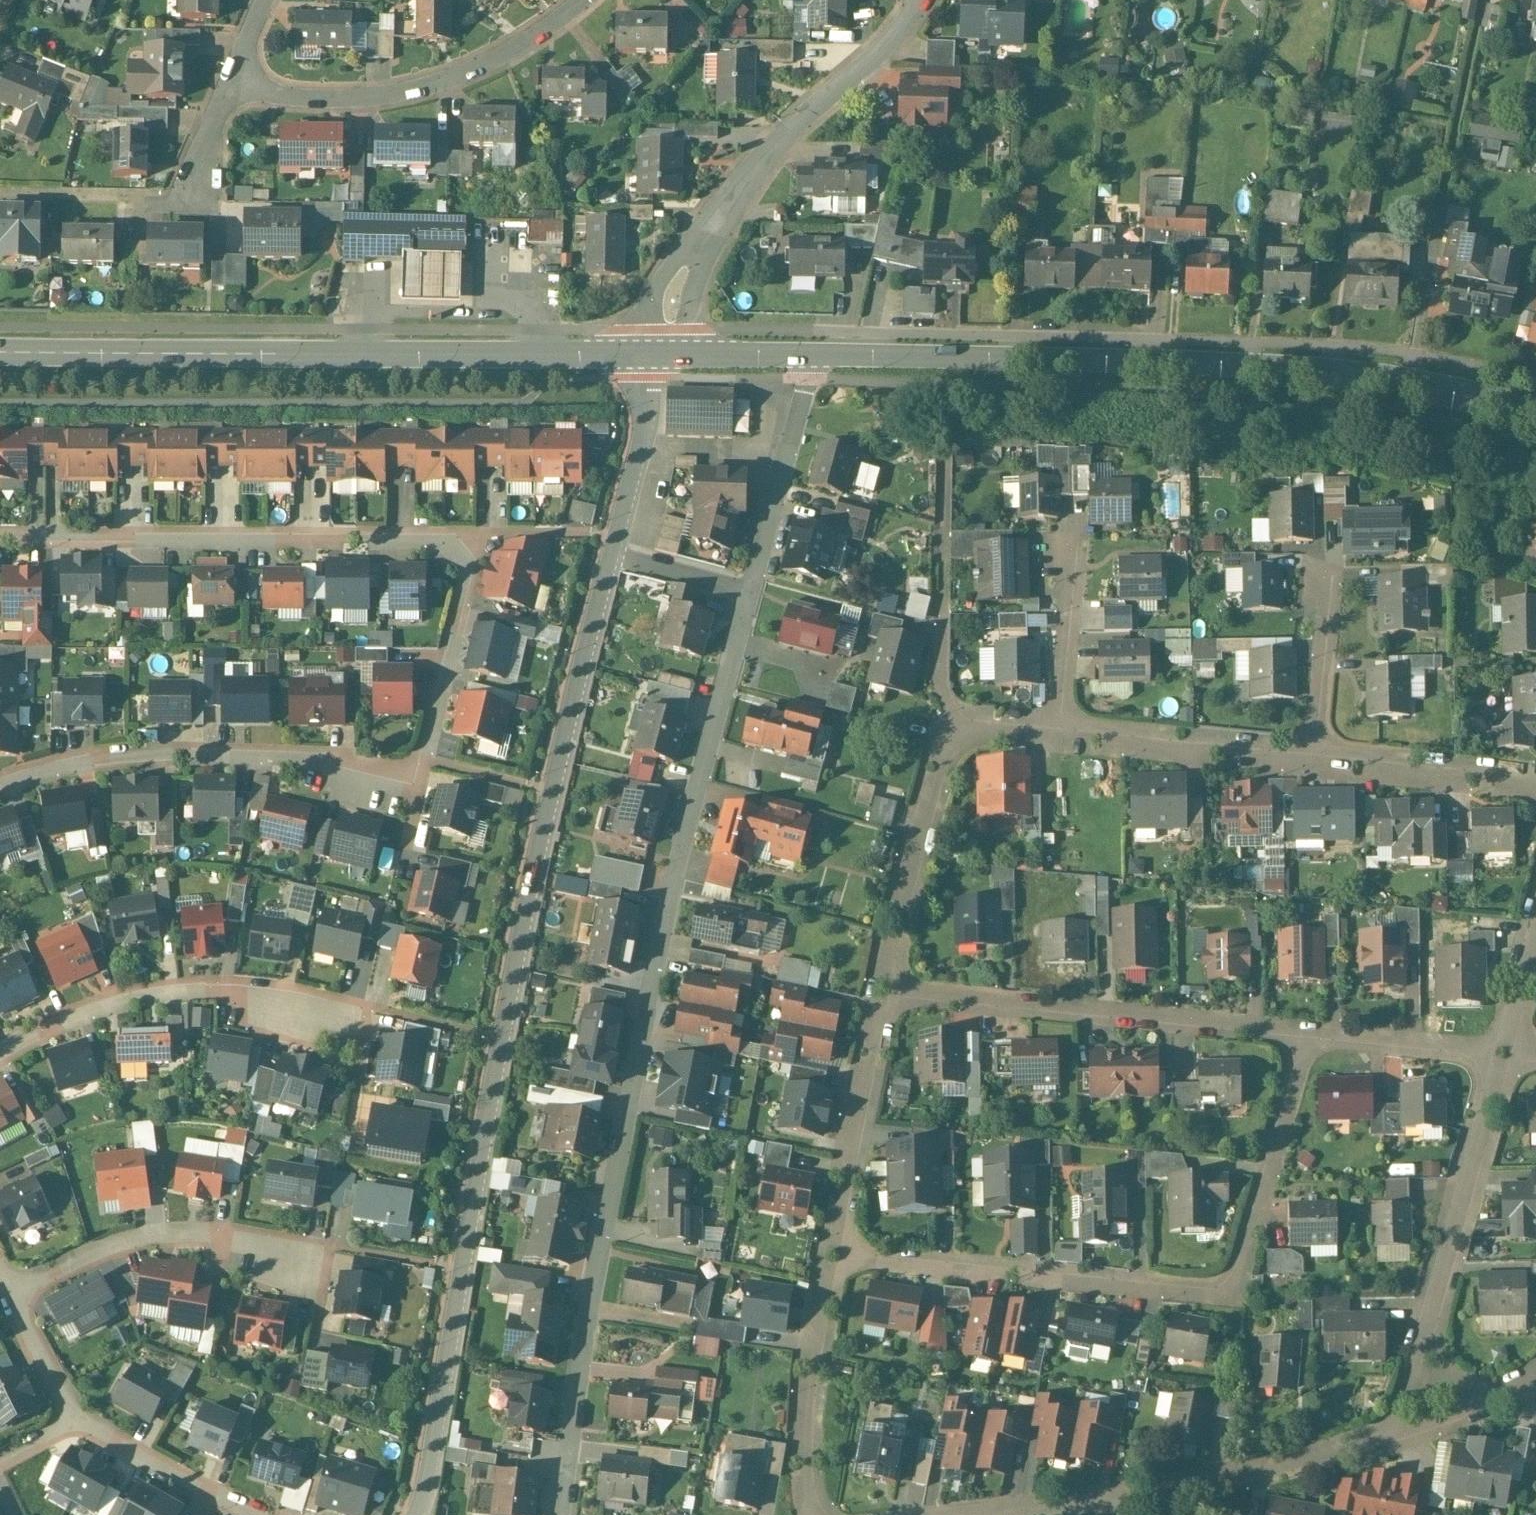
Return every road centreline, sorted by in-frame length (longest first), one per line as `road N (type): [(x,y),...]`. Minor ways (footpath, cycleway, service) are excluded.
road 1 (residential): [(0,524),(465,525),(475,539),(472,580),(416,764),(392,768),(342,748),(220,739),(104,747),(43,760)]
road 2 (unclassified): [(614,541),(505,1024),(437,1430),(412,1514)]
road 3 (residential): [(757,578),(609,1182),(561,1514)]
road 4 (secondary): [(1535,416),(1414,384),(1327,372),(817,355)]
road 5 (secondary): [(653,354),(0,353)]
road 6 (residential): [(1308,1037),(1236,1271),(1207,1278),(836,1252)]
road 7 (residential): [(914,0),(877,48),(780,132),(713,216),(653,354)]
road 8 (residential): [(1308,1037),(881,989)]
road 9 (residential): [(1006,1512),(1320,1455),(1391,1434)]
road 10 (residential): [(1501,1060),(1391,1434)]
road 11 (residential): [(361,1000),(188,983),(126,994),(0,1050)]
road 12 (residential): [(582,0),(500,58),(429,85),(368,97),(262,91),(236,78)]
road 13 (residential): [(881,989),(926,804),(946,752),(965,730),(1001,724),(1062,729)]
road 14 (residential): [(338,1246),(268,1246),(209,1233),(138,1237),(7,1293)]
road 15 (residential): [(836,1252),(881,989)]
road 16 (residential): [(815,1514),(814,1421),(836,1252)]
road 17 (residential): [(1062,729),(1313,755)]
road 18 (residential): [(757,578),(817,355)]
road 19 (residential): [(1313,755),(1535,783)]
road 20 (residential): [(75,1413),(140,1458),(266,1514)]
road 21 (residential): [(1501,1060),(1308,1037)]
road 22 (residential): [(1077,538),(1062,729)]
road 23 (unclassified): [(653,354),(614,541)]
road 24 (residential): [(1333,574),(1313,755)]
road 25 (secondary): [(817,355),(653,354)]
road 26 (residential): [(1391,1434),(1535,1381)]
road 27 (residential): [(614,541),(757,578)]
road 28 (residential): [(7,1293),(75,1413)]
road 29 (residential): [(1535,930),(1501,1060)]
road 30 (residential): [(236,78),(190,197)]

